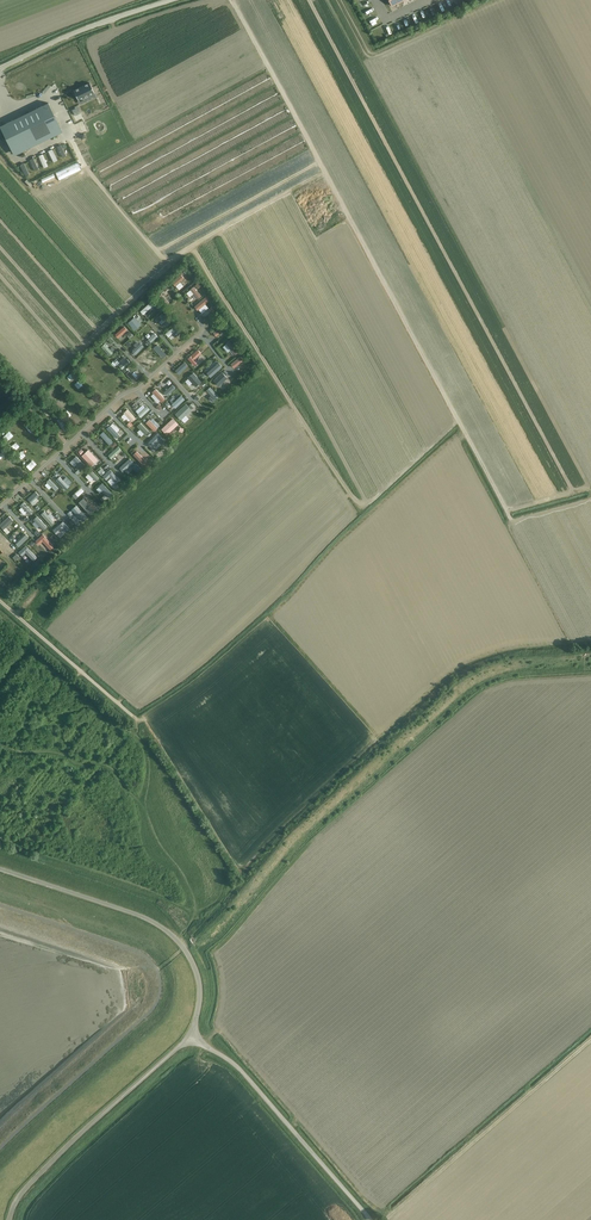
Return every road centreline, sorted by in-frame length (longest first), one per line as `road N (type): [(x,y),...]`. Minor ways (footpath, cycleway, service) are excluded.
road 1 (track): [(231,0),(511,521)]
road 2 (unclassified): [(191,1037),(200,990),(193,962),(174,937),(125,908),(0,867)]
road 3 (track): [(384,1219),(590,1040)]
road 4 (unclassified): [(10,1219),(36,1179),(191,1037)]
road 5 (unclassified): [(369,1219),(236,1066),(191,1037)]
road 6 (unclassified): [(171,0),(0,70)]
road 7 (track): [(240,869),(136,718)]
road 8 (unclassified): [(136,718),(0,602)]

